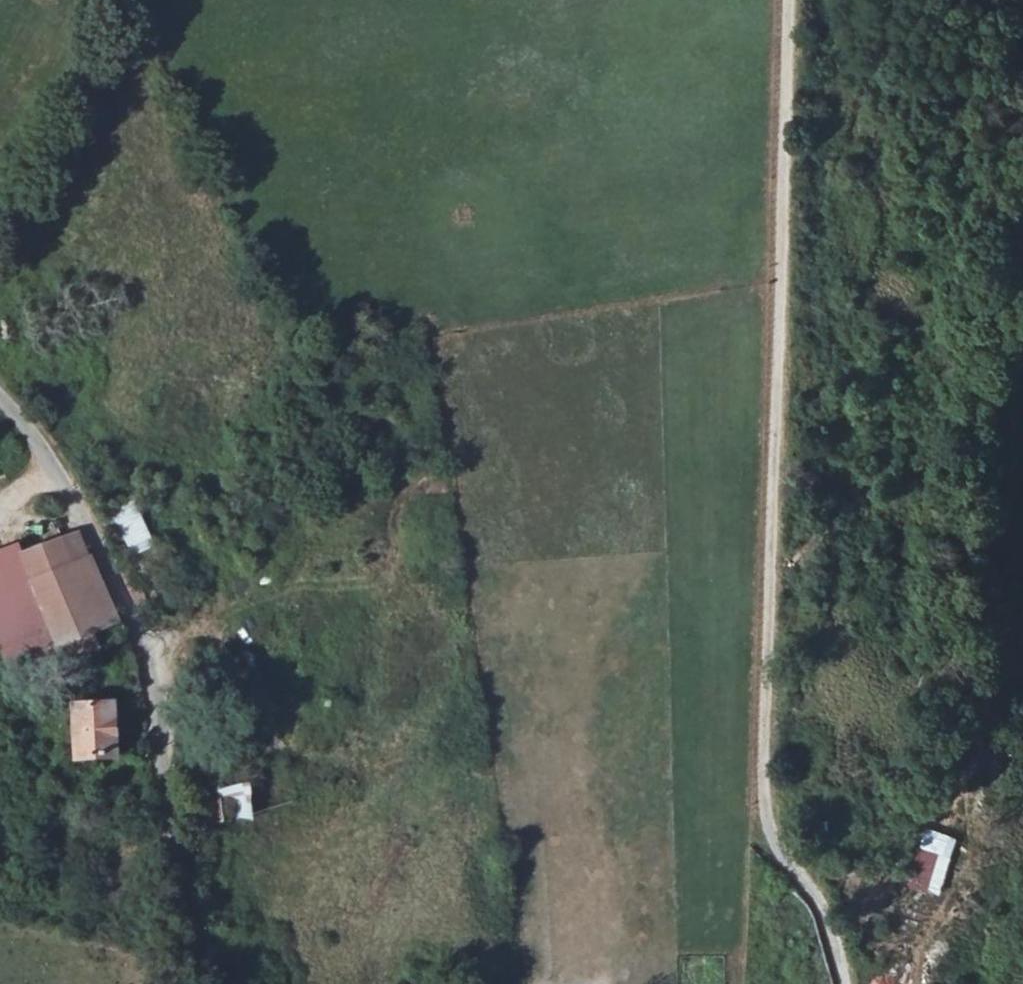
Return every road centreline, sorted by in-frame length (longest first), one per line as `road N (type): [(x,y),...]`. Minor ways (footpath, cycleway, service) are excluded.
road 1 (track): [(791,0),(767,804),(779,847),(826,919),(843,983)]
road 2 (residential): [(0,398),(75,502),(148,663),(195,983)]

